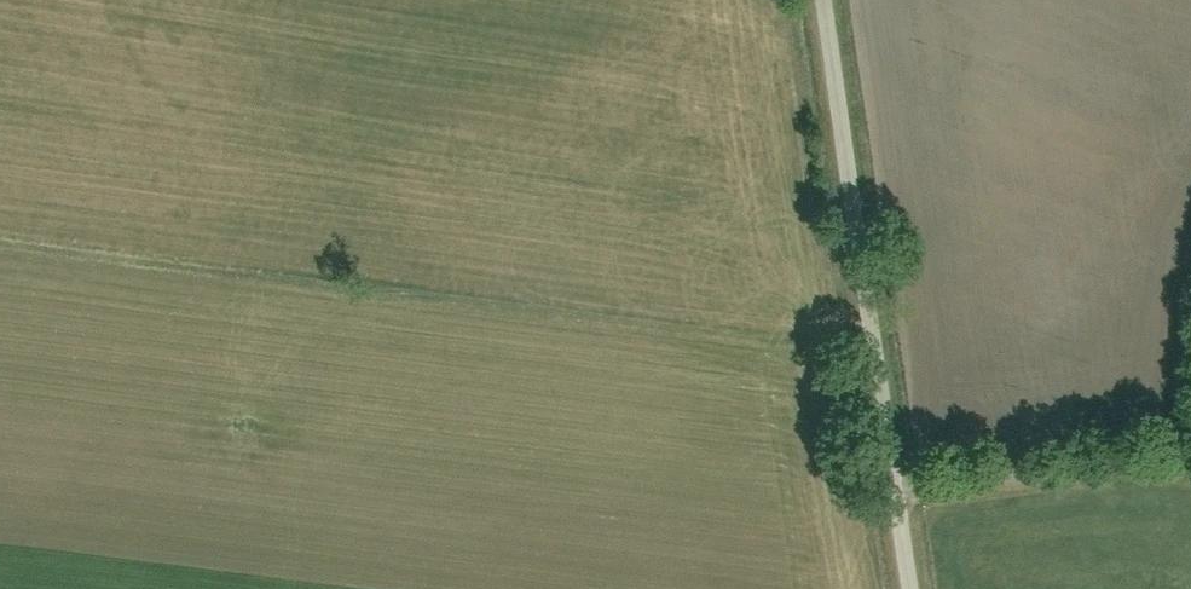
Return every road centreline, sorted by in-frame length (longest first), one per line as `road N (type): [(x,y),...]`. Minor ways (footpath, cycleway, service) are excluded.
road 1 (unclassified): [(911,588),(824,0)]

